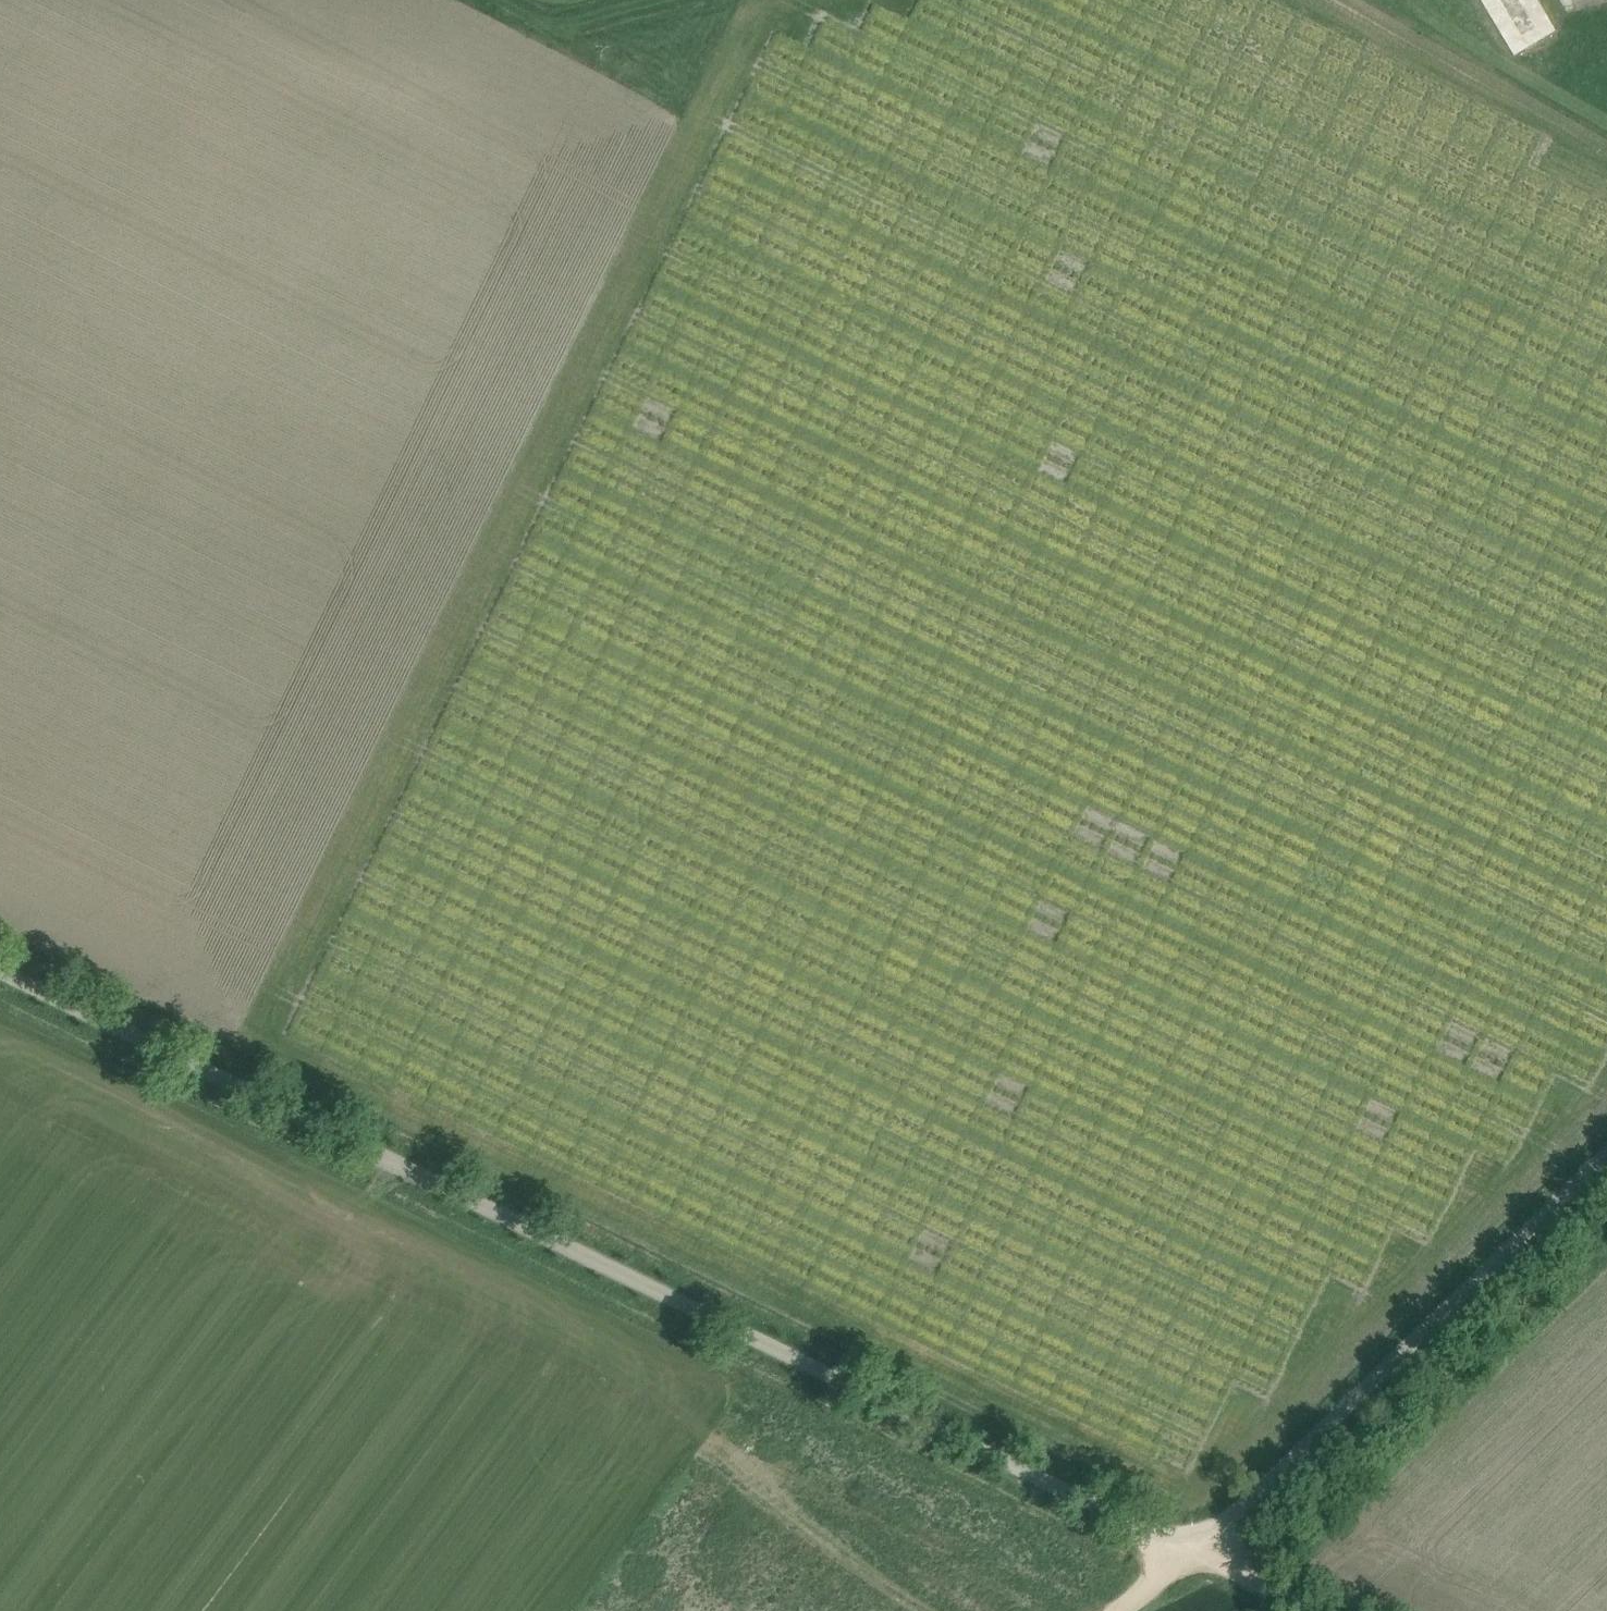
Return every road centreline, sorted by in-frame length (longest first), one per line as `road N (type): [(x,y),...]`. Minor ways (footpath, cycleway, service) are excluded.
road 1 (unclassified): [(1197,1532),(1134,1522),(0,968)]
road 2 (unclassified): [(1197,1532),(1234,1513),(1606,1150)]
road 3 (track): [(1320,1610),(1233,1568),(1197,1532)]

